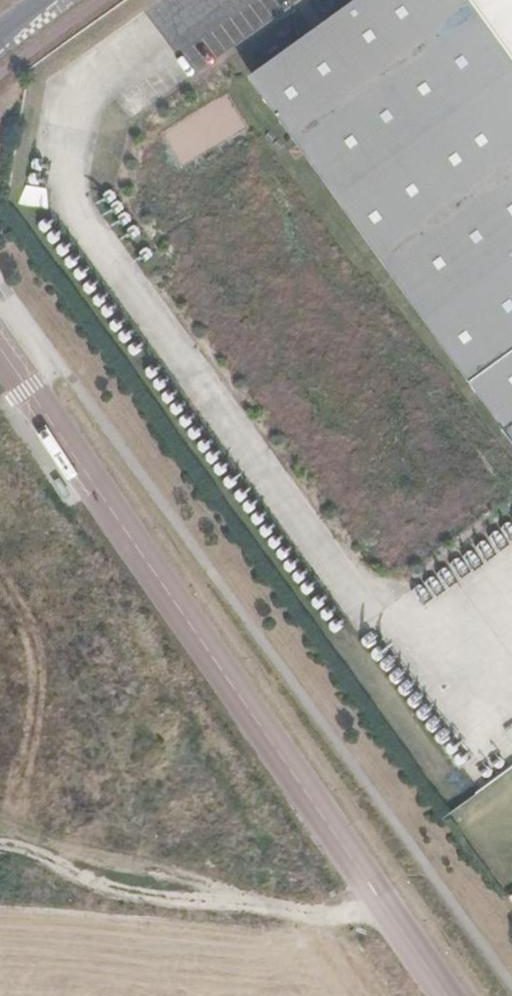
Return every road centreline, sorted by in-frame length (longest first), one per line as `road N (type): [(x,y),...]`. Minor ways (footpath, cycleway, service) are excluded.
road 1 (unclassified): [(446,995),(0,348)]
road 2 (track): [(0,854),(231,920),(330,924),(380,900)]

